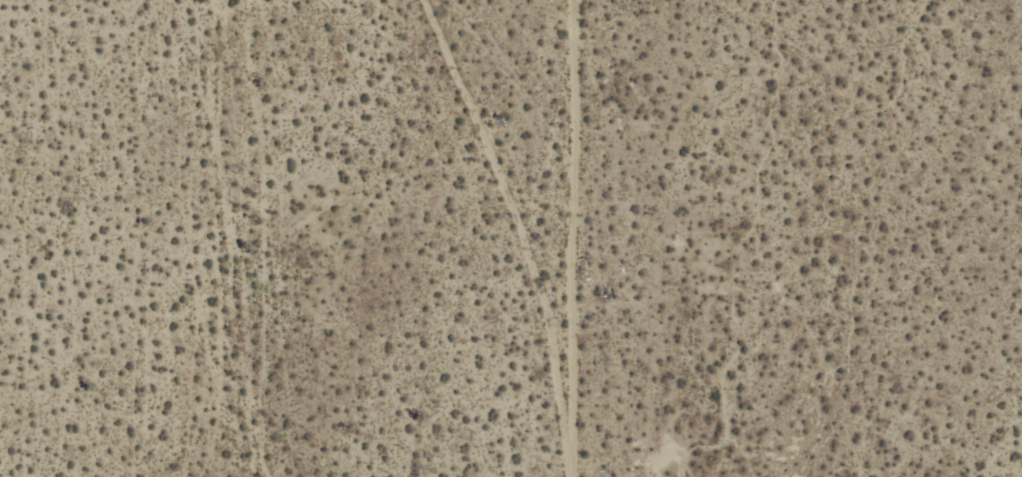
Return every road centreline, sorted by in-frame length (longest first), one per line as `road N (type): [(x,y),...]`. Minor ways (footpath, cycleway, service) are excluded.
road 1 (track): [(575,476),(578,0)]

